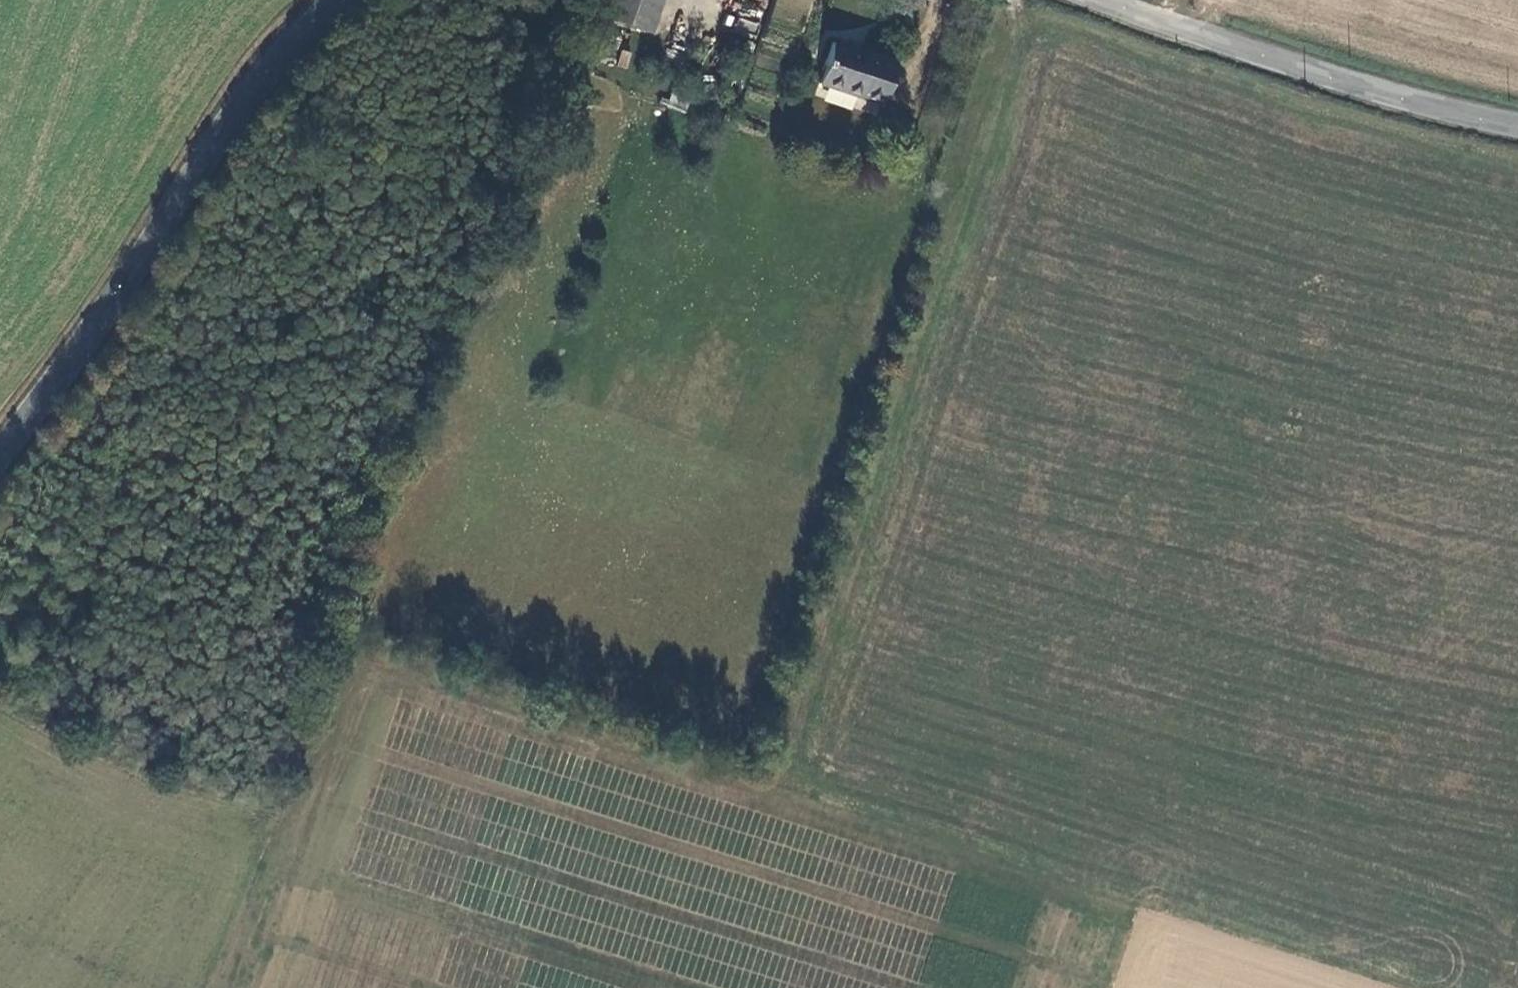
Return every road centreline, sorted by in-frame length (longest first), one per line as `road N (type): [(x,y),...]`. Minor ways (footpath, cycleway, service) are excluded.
road 1 (tertiary): [(0,443),(238,108),(311,20),(337,0)]
road 2 (tertiary): [(1517,126),(1385,92),(1112,0)]

